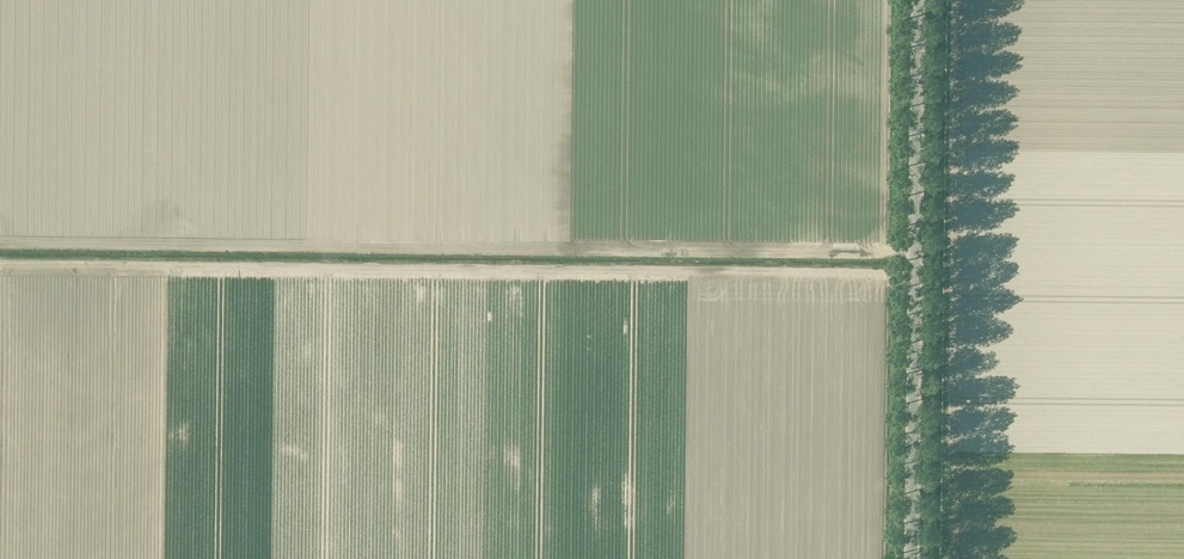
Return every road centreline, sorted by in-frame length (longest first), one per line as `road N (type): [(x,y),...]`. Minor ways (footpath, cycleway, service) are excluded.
road 1 (unclassified): [(911,558),(918,0)]

